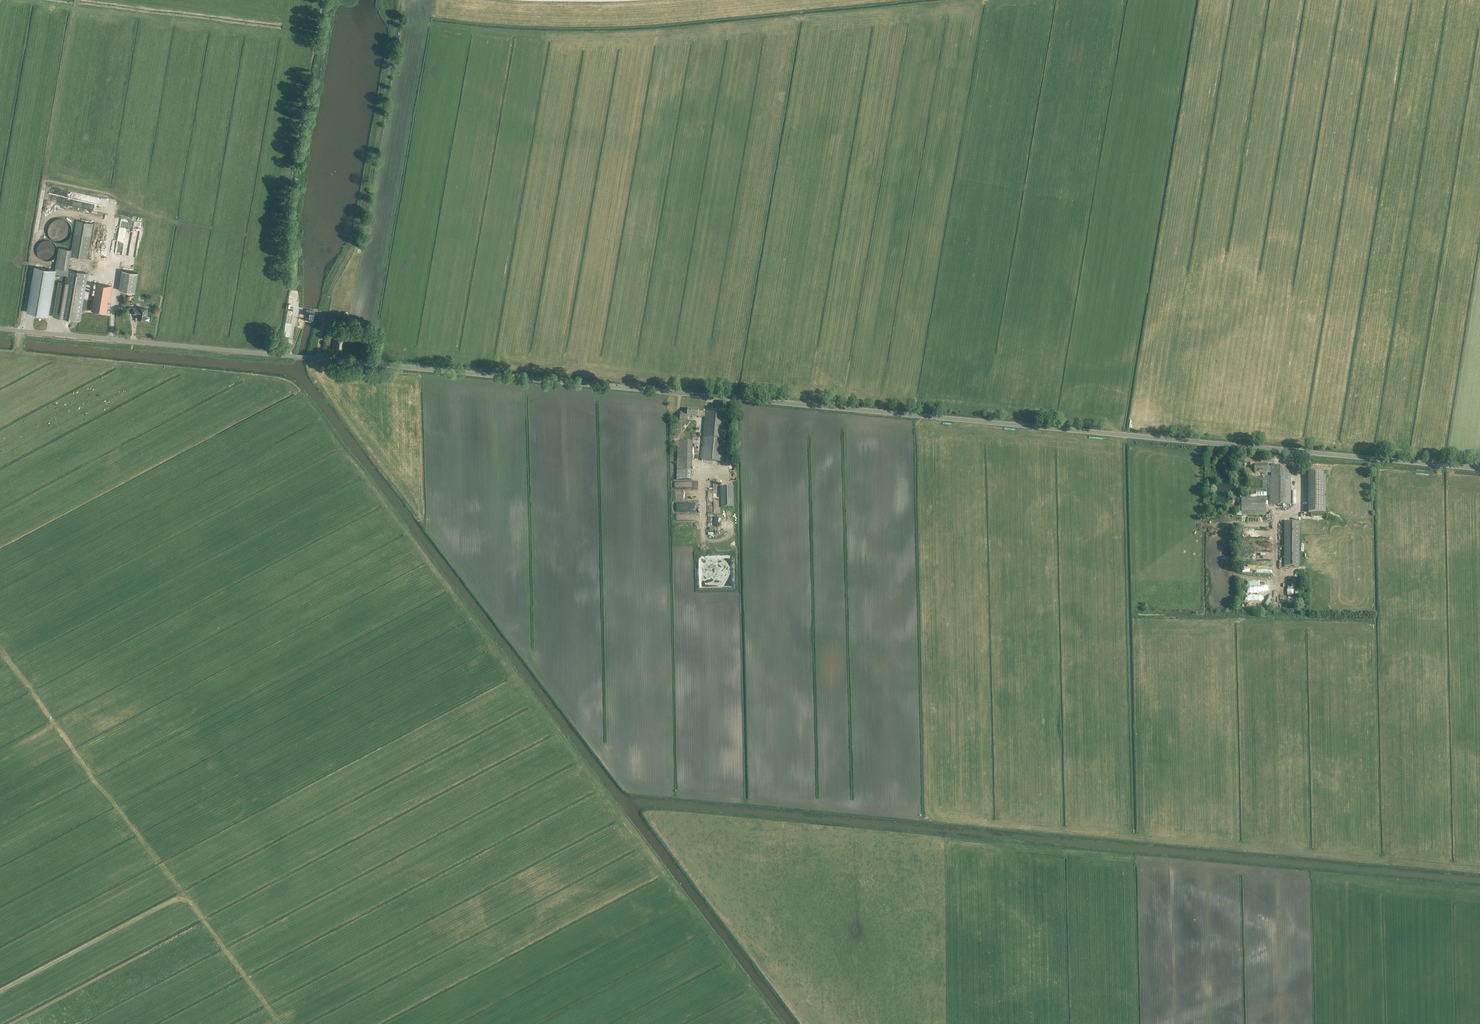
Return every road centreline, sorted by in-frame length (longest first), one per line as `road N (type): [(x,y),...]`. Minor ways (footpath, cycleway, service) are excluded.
road 1 (unclassified): [(1479,468),(0,329)]
road 2 (track): [(320,315),(361,222),(401,0)]
road 3 (track): [(297,309),(297,201),(330,0)]

